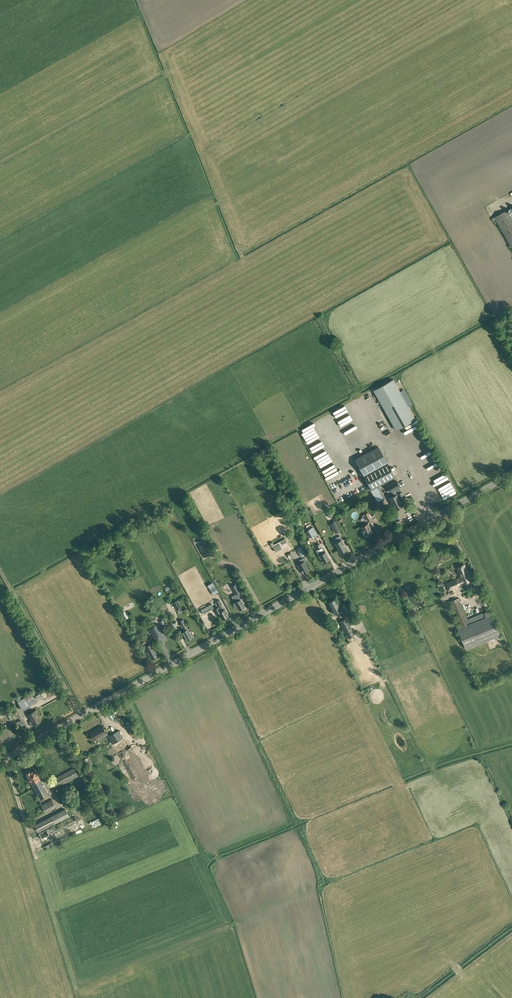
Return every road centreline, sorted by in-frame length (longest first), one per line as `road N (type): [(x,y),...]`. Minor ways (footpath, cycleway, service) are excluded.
road 1 (unclassified): [(0,762),(511,474)]

